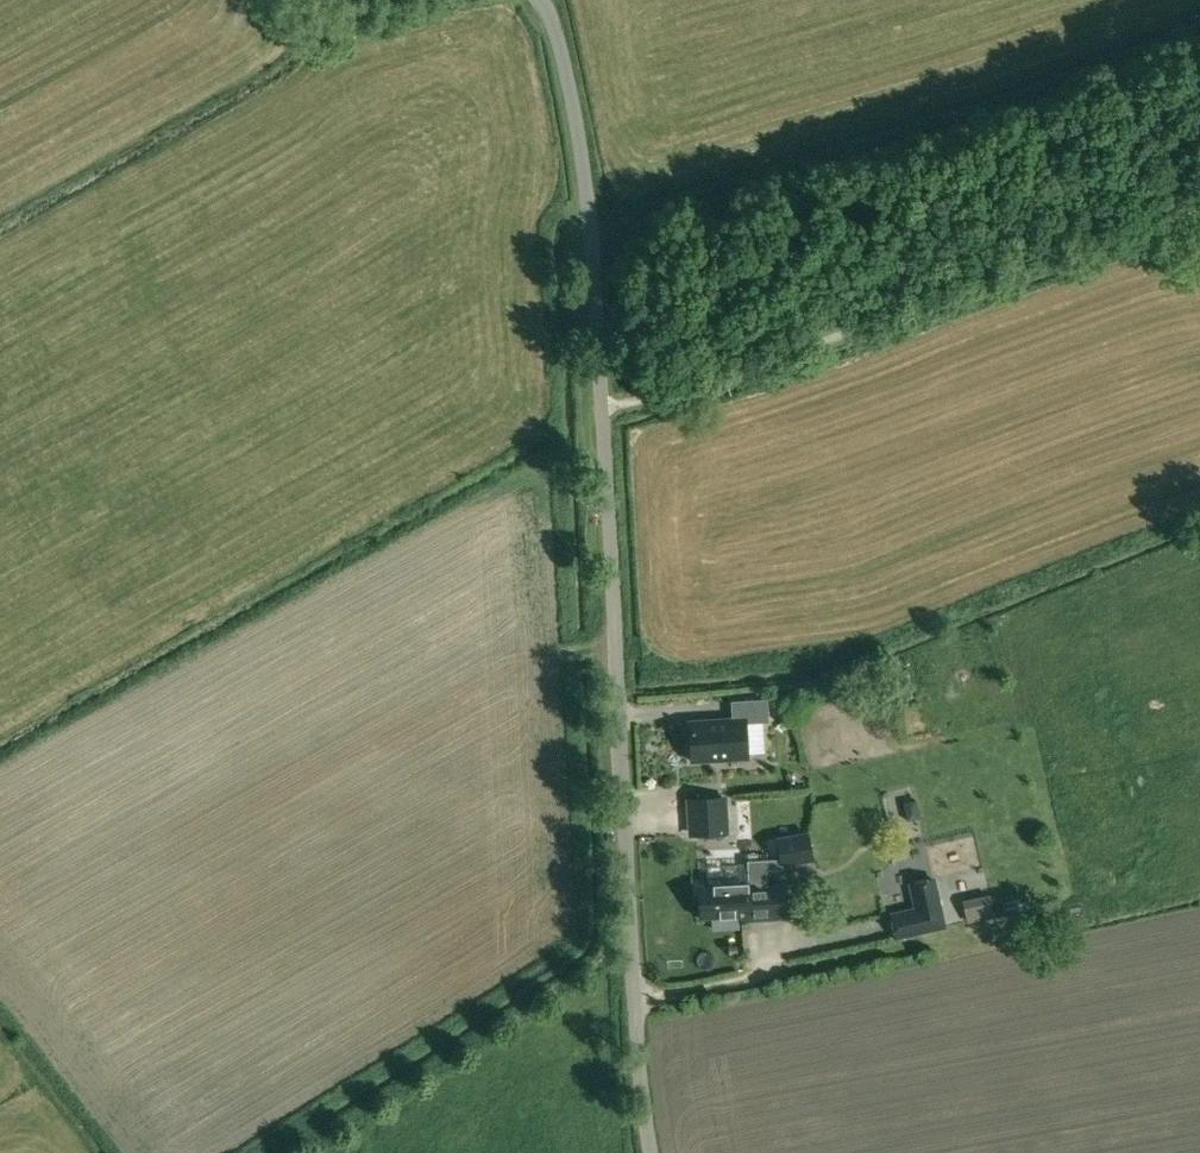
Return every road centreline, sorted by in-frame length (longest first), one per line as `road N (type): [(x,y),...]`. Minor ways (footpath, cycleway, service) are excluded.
road 1 (unclassified): [(651,1152),(589,222),(564,60),(540,0)]

